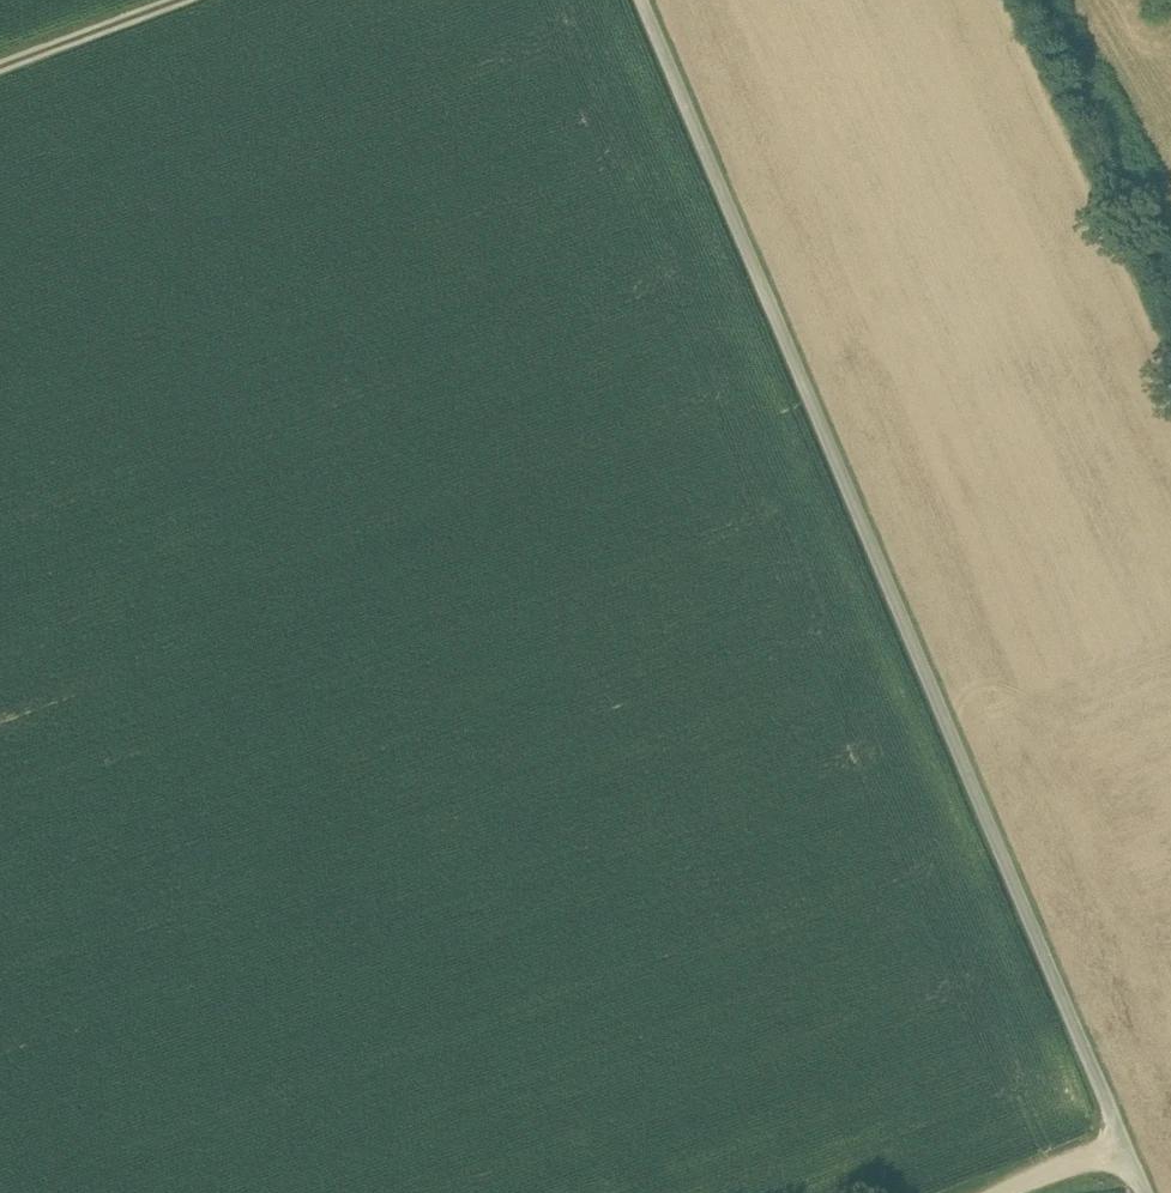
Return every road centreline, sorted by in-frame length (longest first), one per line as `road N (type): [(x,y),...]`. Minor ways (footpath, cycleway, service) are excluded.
road 1 (unclassified): [(1122,1141),(644,0)]
road 2 (track): [(169,0),(0,63)]
road 3 (unclassified): [(1122,1141),(993,1192)]

